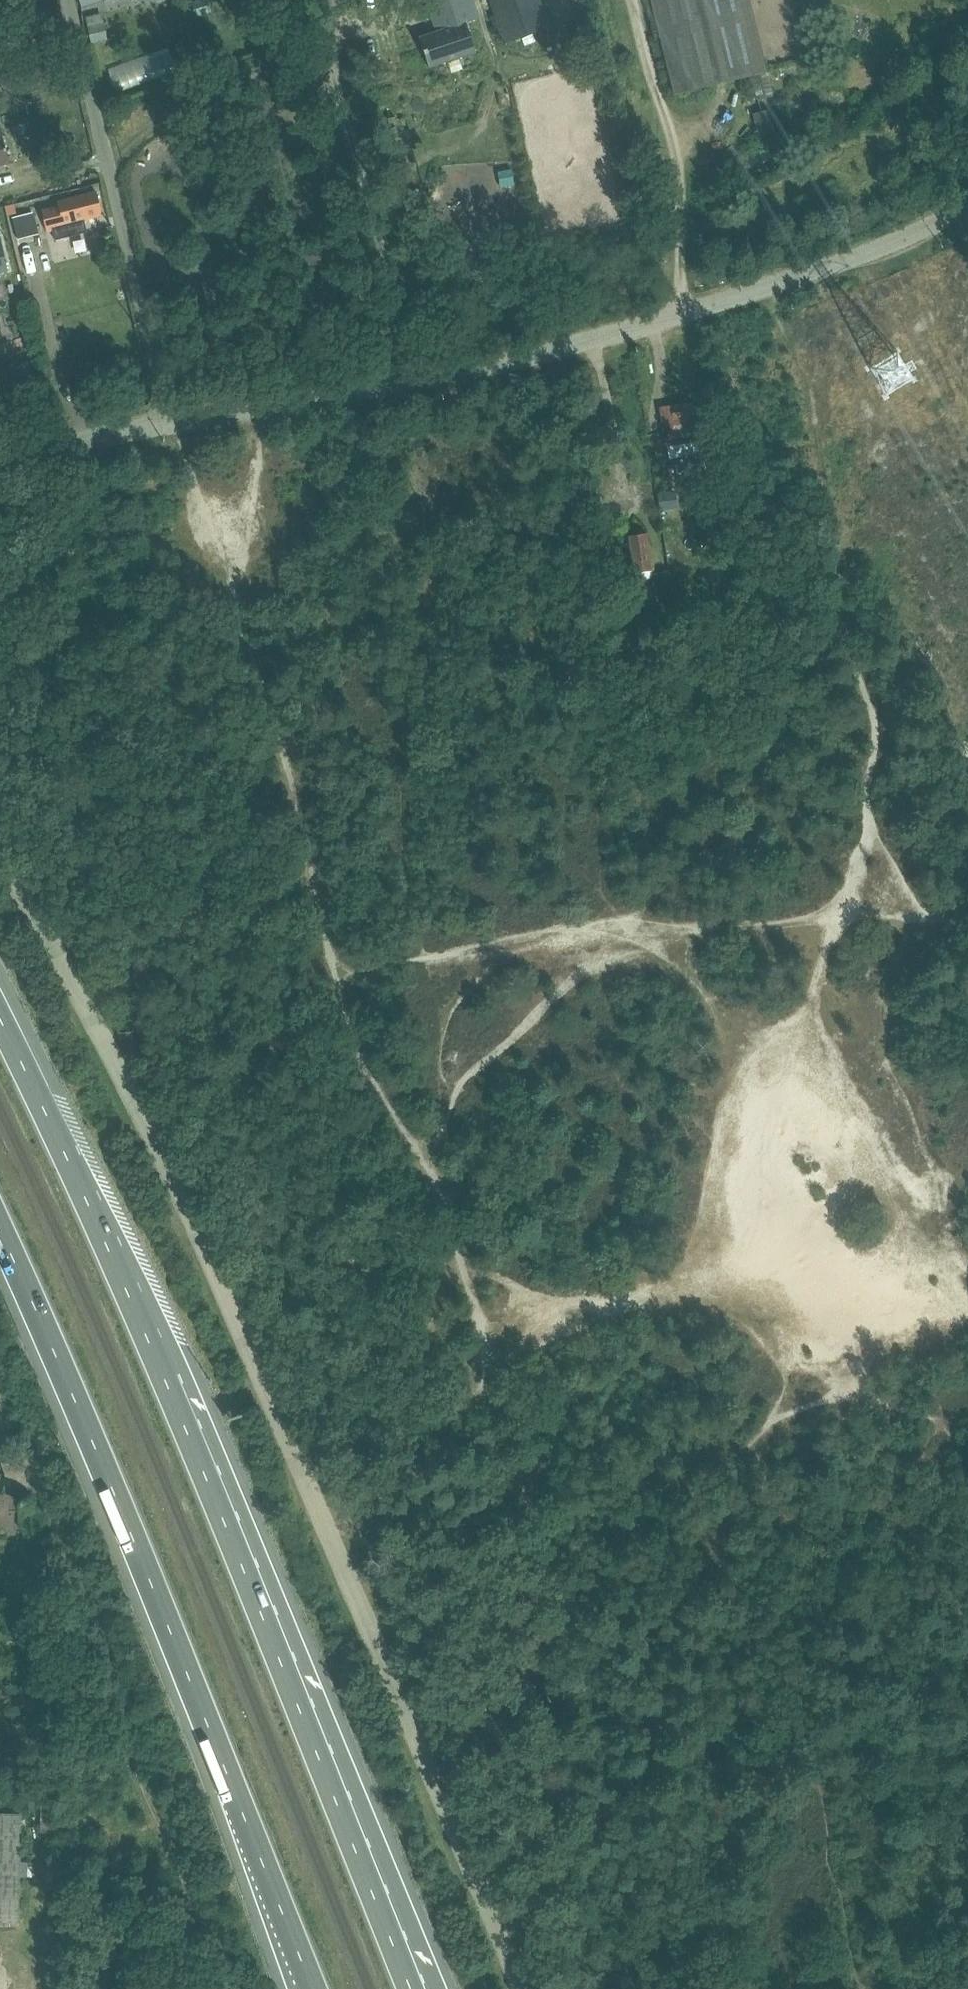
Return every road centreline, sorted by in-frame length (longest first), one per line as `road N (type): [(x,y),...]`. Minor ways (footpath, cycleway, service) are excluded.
road 1 (unclassified): [(0,853),(136,1099),(515,1988)]
road 2 (motorway): [(410,1988),(127,1290),(0,1020)]
road 3 (unclassified): [(967,205),(681,314),(412,379),(170,420)]
road 4 (motorway): [(0,1230),(311,1988)]
road 5 (unclassified): [(170,420),(68,0)]
road 6 (track): [(683,196),(634,0)]
road 7 (unclassified): [(170,420),(0,455)]

